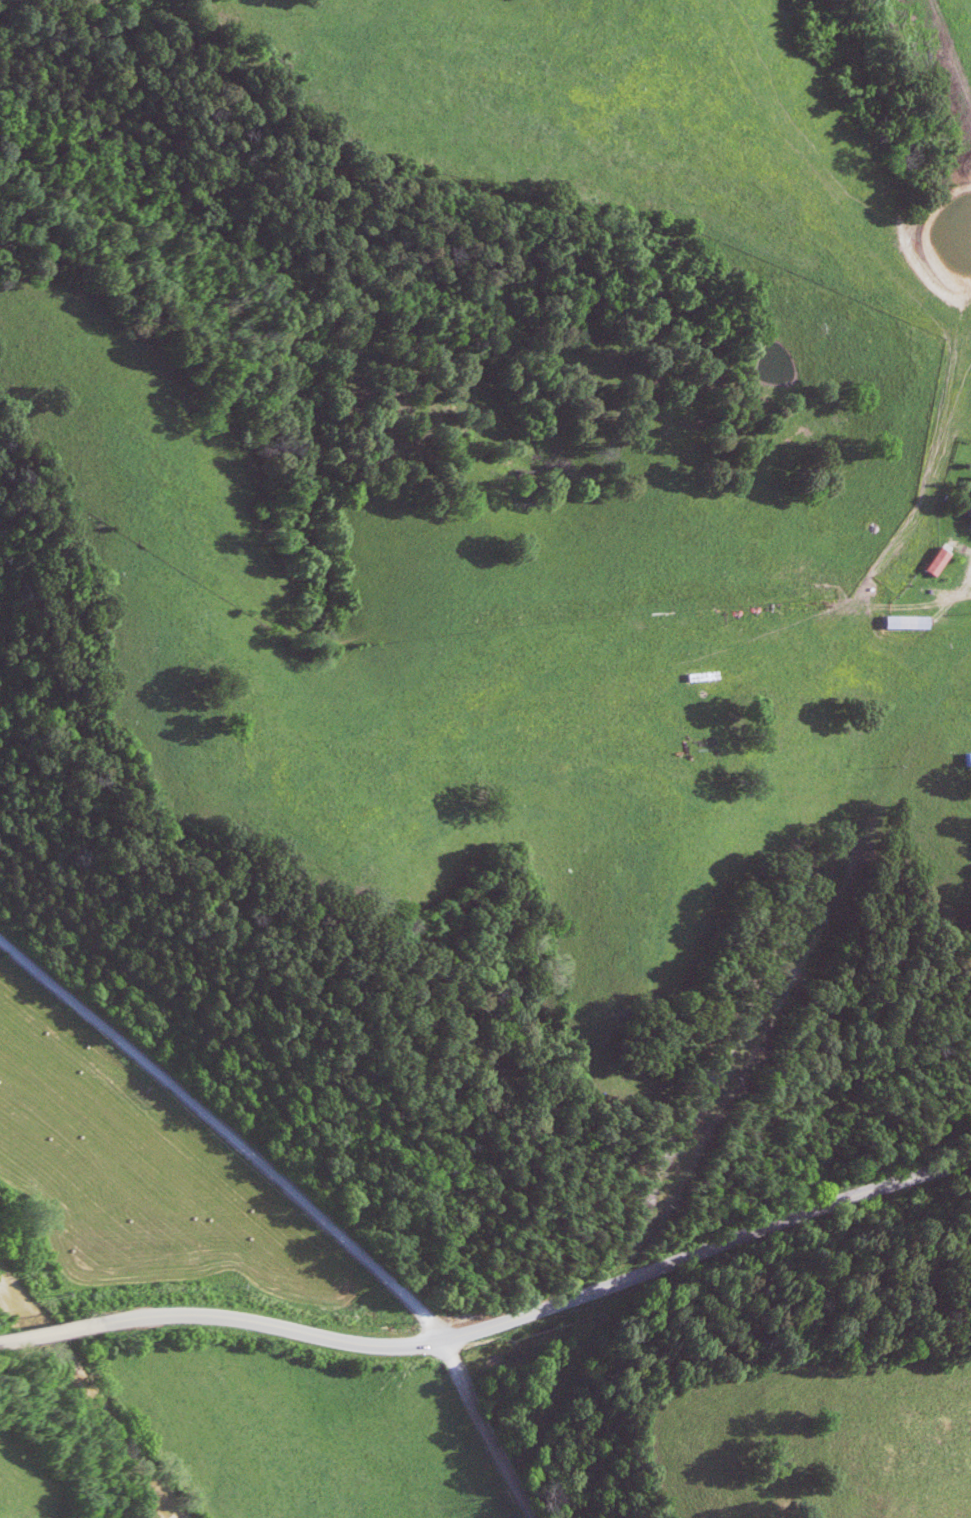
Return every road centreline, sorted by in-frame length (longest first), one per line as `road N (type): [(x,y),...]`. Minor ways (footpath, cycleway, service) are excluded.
road 1 (residential): [(439,1332),(257,1156),(0,938)]
road 2 (residential): [(970,1160),(502,1322),(439,1332)]
road 3 (residential): [(439,1332),(404,1344),(361,1343),(238,1319),(167,1316),(0,1344)]
road 4 (residential): [(529,1517),(439,1332)]

